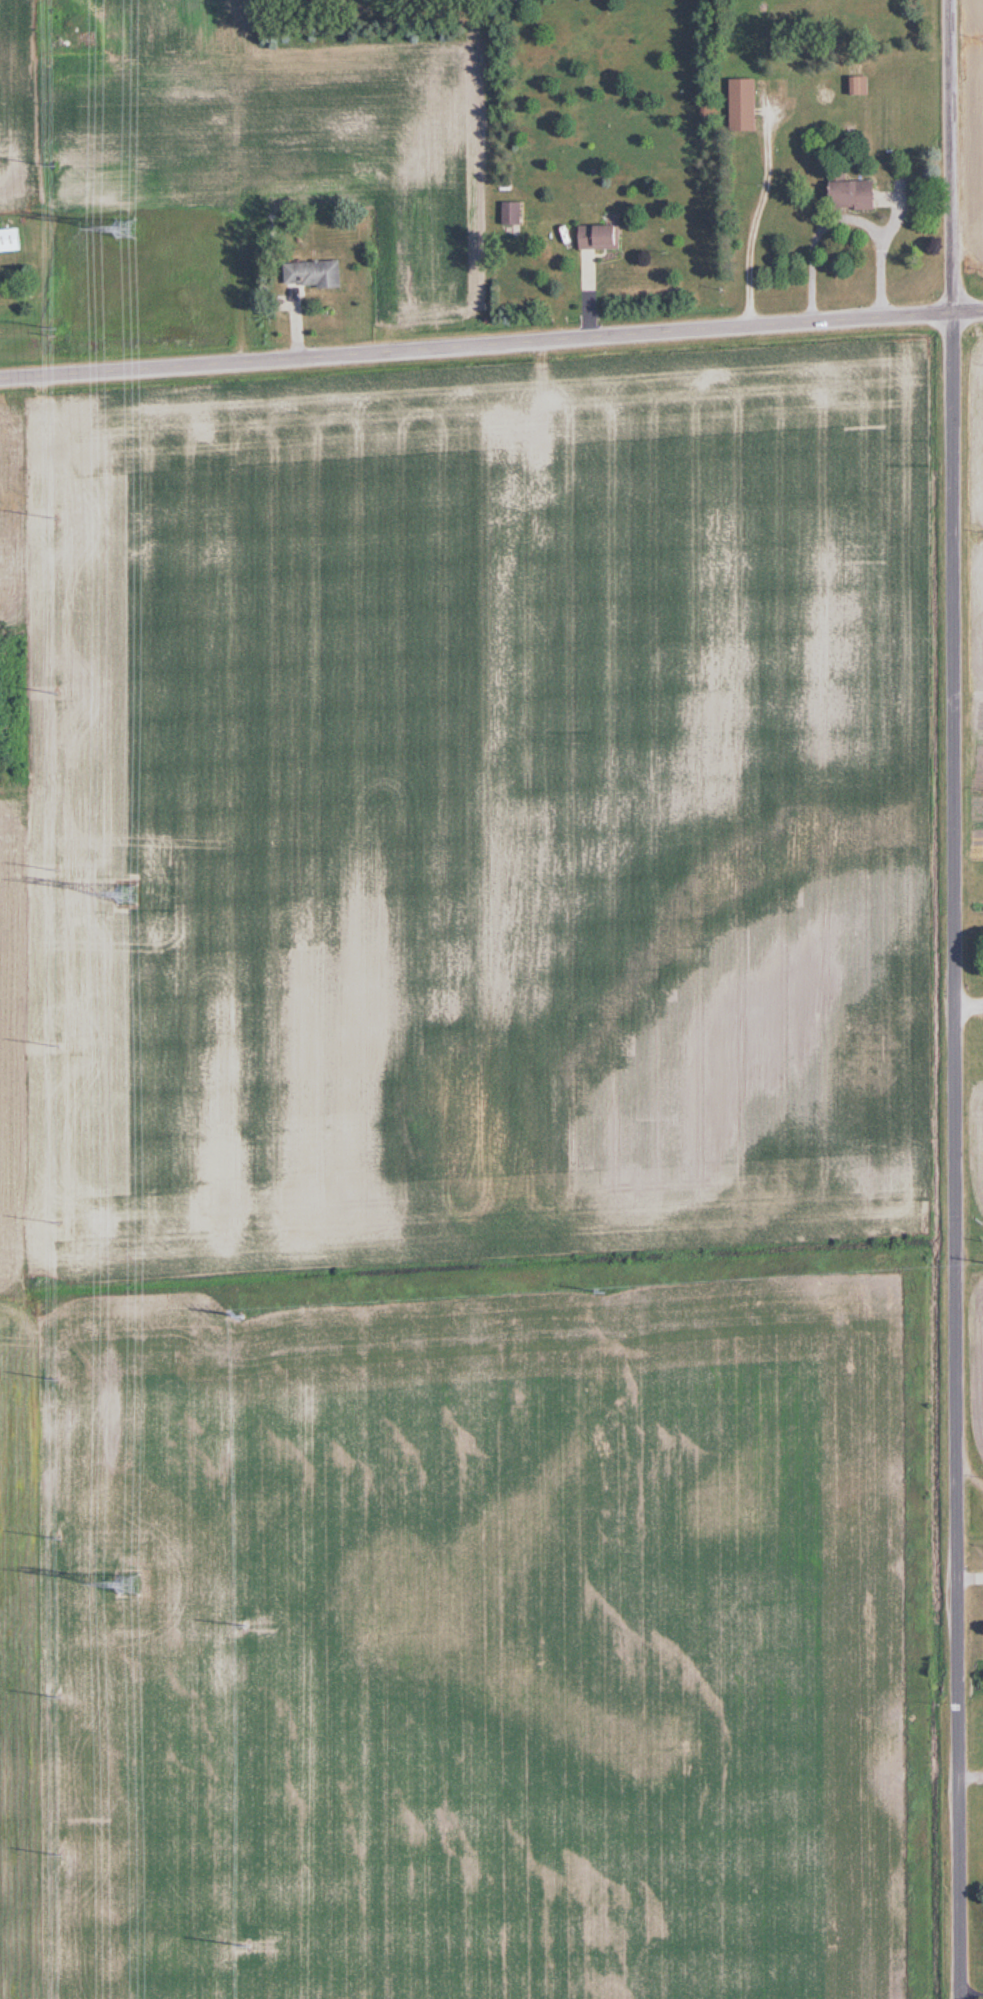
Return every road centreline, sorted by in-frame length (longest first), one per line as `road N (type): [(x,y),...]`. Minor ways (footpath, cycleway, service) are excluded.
road 1 (residential): [(947,1998),(951,0)]
road 2 (tertiary): [(0,377),(982,311)]

